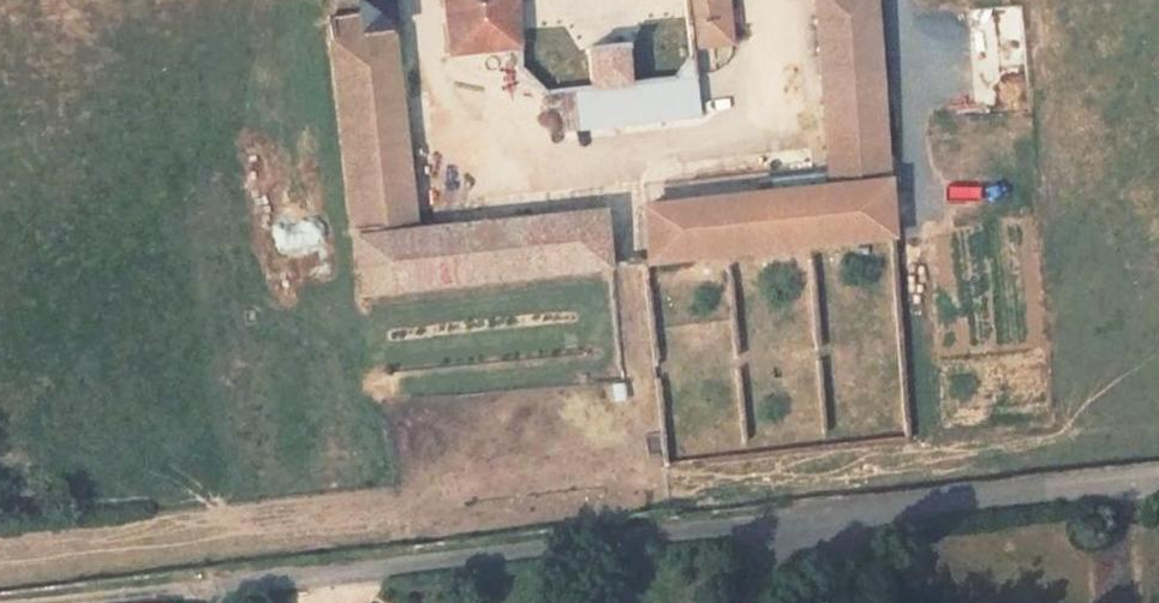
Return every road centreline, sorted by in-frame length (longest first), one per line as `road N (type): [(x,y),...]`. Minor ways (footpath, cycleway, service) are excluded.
road 1 (unclassified): [(825,519),(230,586),(226,602)]
road 2 (unclassified): [(1158,481),(825,519)]
road 3 (track): [(73,602),(230,586)]

